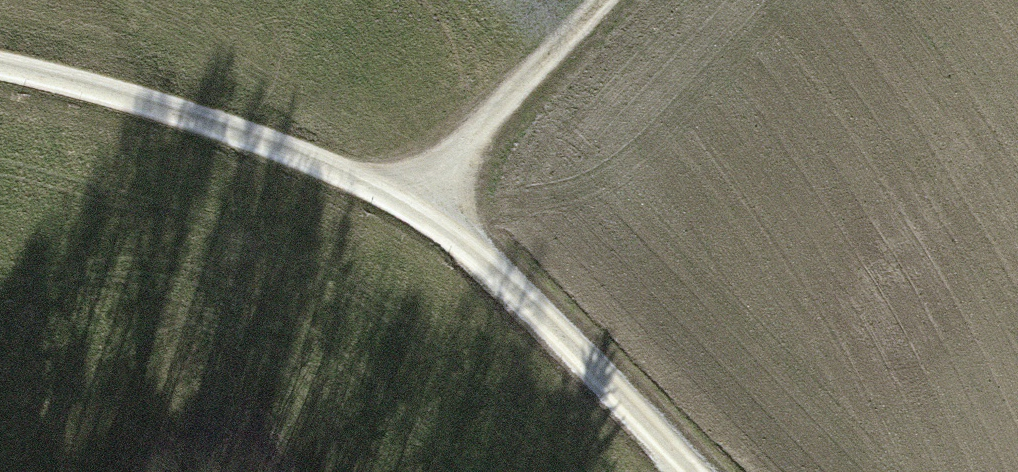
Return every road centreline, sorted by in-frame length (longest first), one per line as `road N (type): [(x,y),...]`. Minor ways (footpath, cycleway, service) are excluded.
road 1 (track): [(0,67),(287,143),(413,203),(679,471)]
road 2 (track): [(413,203),(600,0)]

